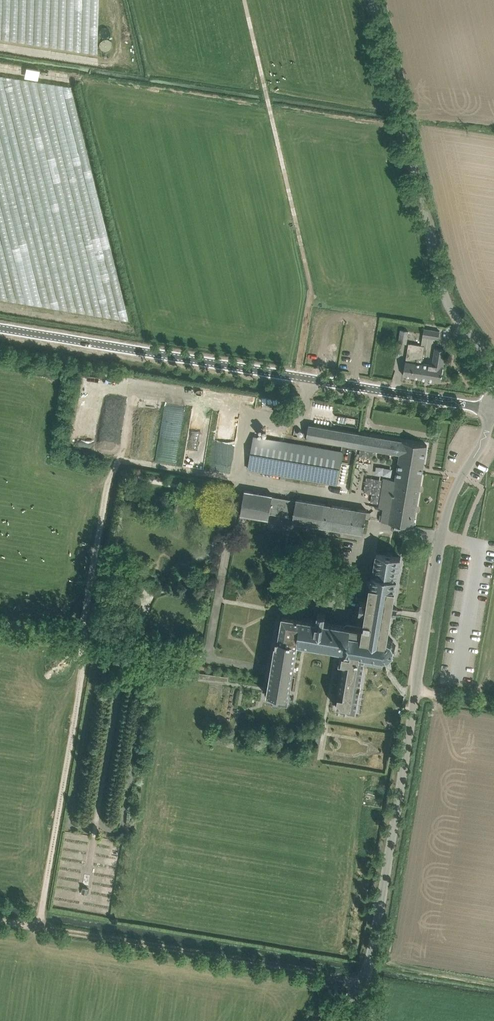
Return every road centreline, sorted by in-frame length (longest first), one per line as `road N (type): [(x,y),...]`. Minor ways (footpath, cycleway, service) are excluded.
road 1 (unclassified): [(339,1020),(376,965),(446,523),(493,409)]
road 2 (unclassified): [(493,407),(0,328)]
road 3 (unclassified): [(493,371),(448,281),(381,0)]
road 4 (track): [(0,626),(265,670)]
road 5 (track): [(127,647),(88,869)]

